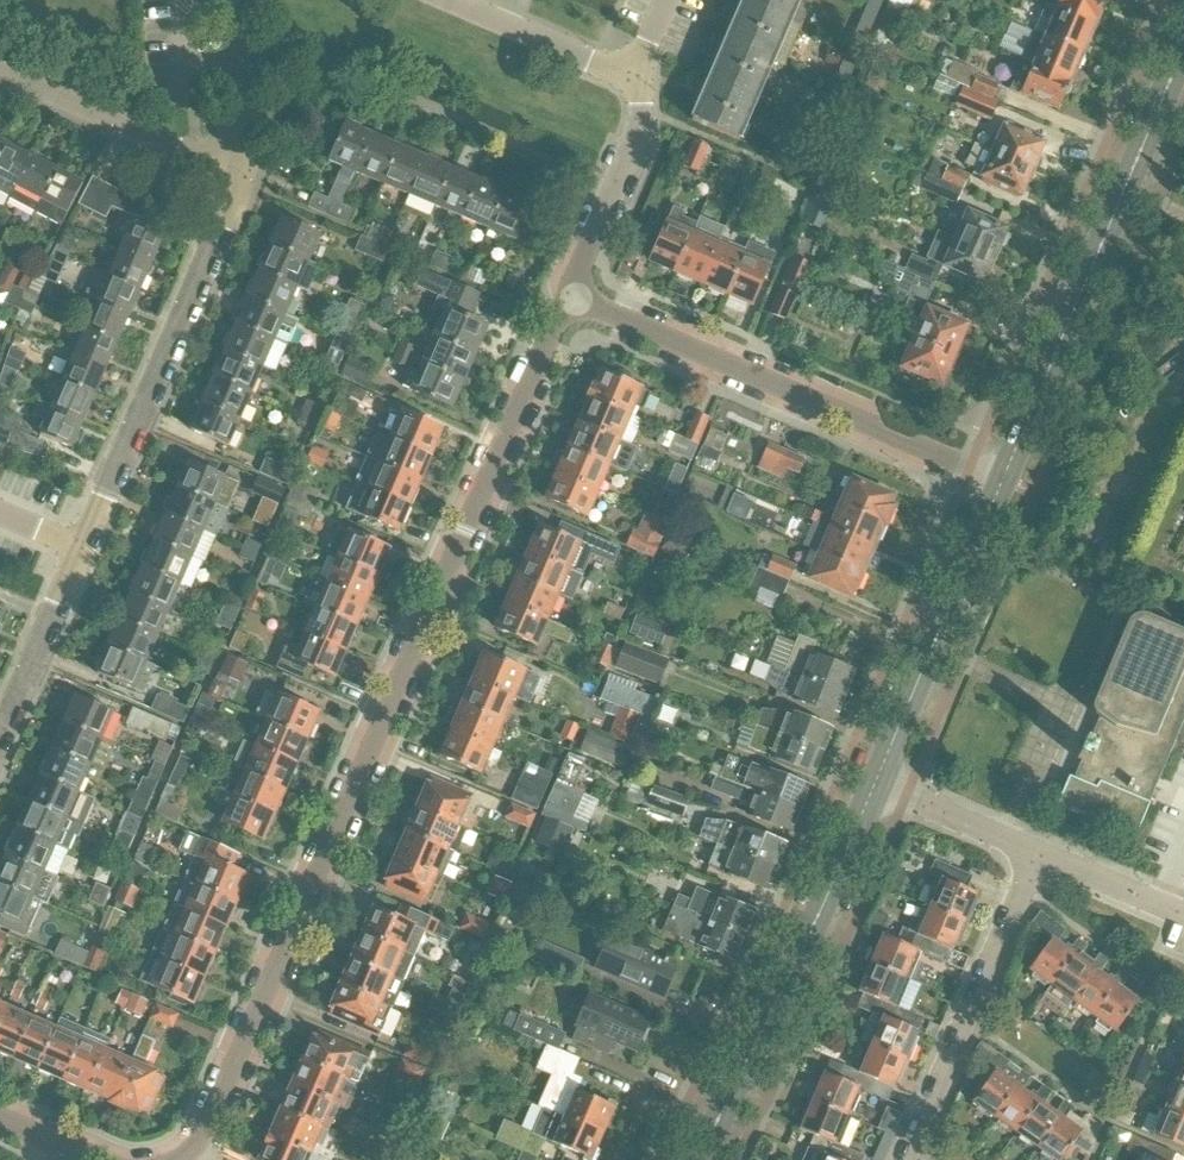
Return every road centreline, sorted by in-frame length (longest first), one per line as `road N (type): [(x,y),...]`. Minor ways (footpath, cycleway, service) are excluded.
road 1 (residential): [(567,296),(203,1141),(181,1159)]
road 2 (residential): [(1002,481),(567,296)]
road 3 (tertiary): [(1002,481),(1165,92)]
road 4 (tertiary): [(699,1159),(874,783)]
road 5 (residential): [(83,548),(235,168)]
road 6 (residential): [(907,1159),(1035,853)]
road 7 (tertiary): [(874,783),(1002,481)]
road 8 (residential): [(235,168),(0,77)]
road 9 (residential): [(567,296),(641,127),(633,79)]
road 10 (residential): [(0,740),(83,548)]
road 11 (residential): [(633,79),(450,0)]
road 12 (residential): [(1035,853),(874,783)]
road 13 (residential): [(235,168),(248,136),(242,0)]
road 14 (residential): [(1183,915),(1035,853)]

